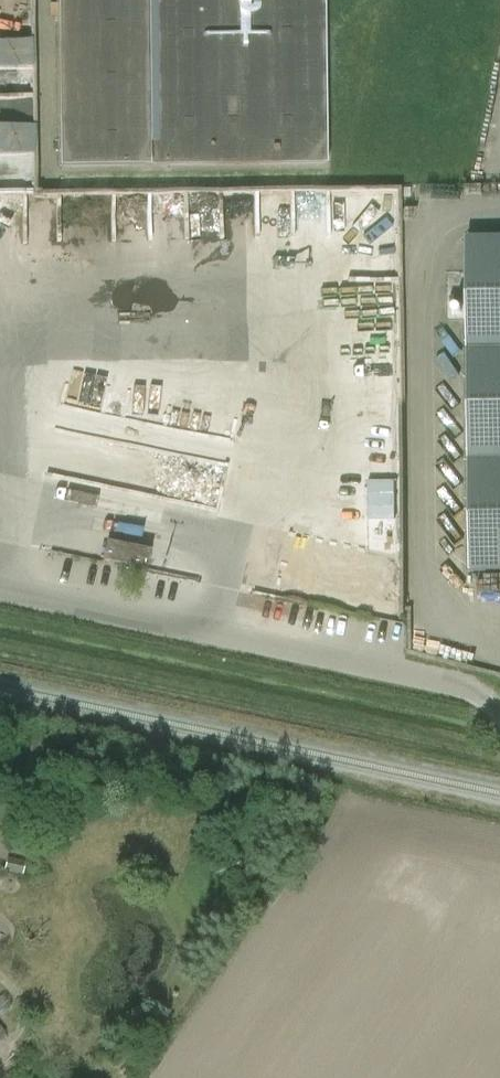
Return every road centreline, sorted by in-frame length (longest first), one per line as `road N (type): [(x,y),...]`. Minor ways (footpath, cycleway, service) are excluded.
road 1 (unclassified): [(499,707),(441,678),(0,584)]

